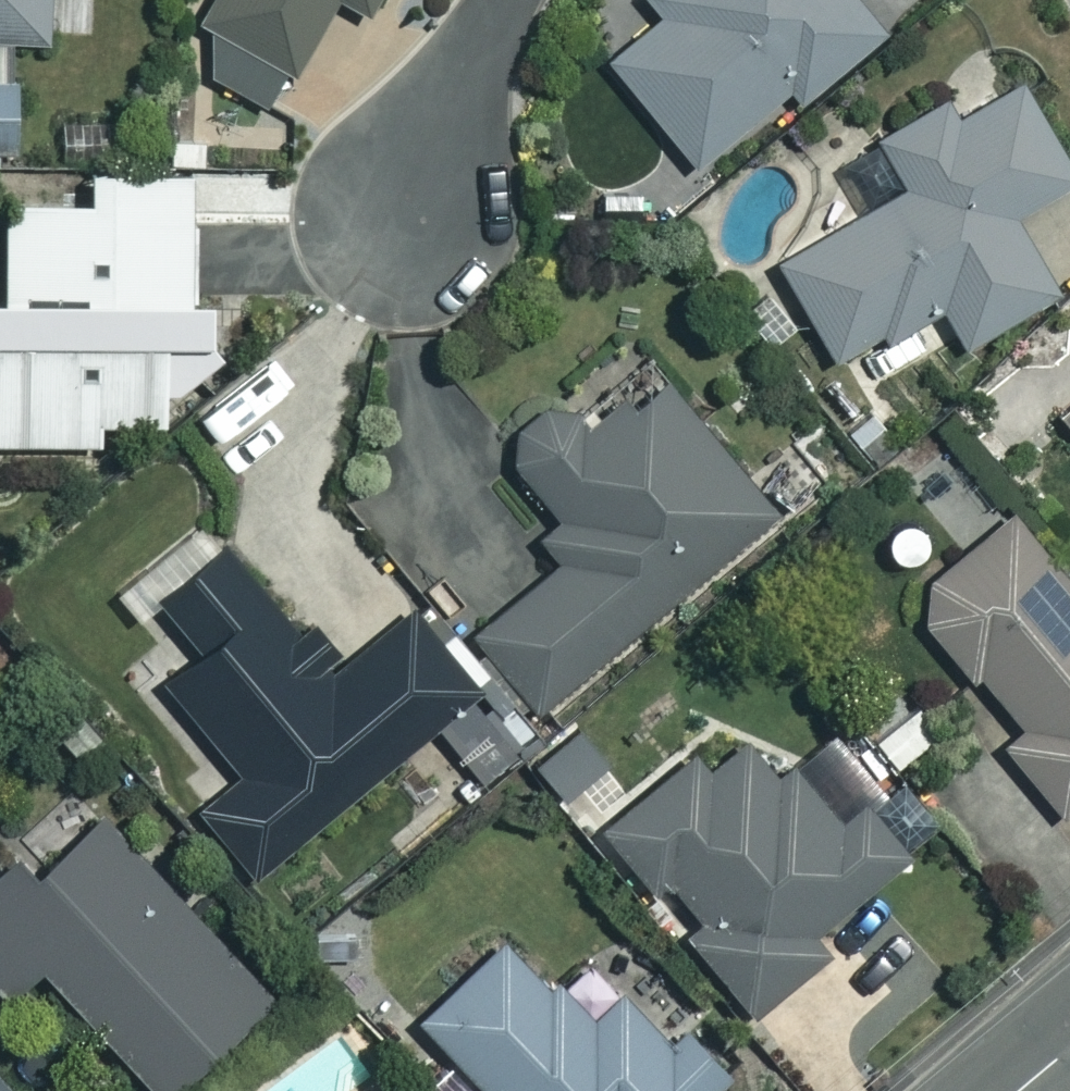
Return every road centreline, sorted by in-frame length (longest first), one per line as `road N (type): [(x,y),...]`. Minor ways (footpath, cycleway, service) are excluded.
road 1 (residential): [(402,234),(500,0)]

